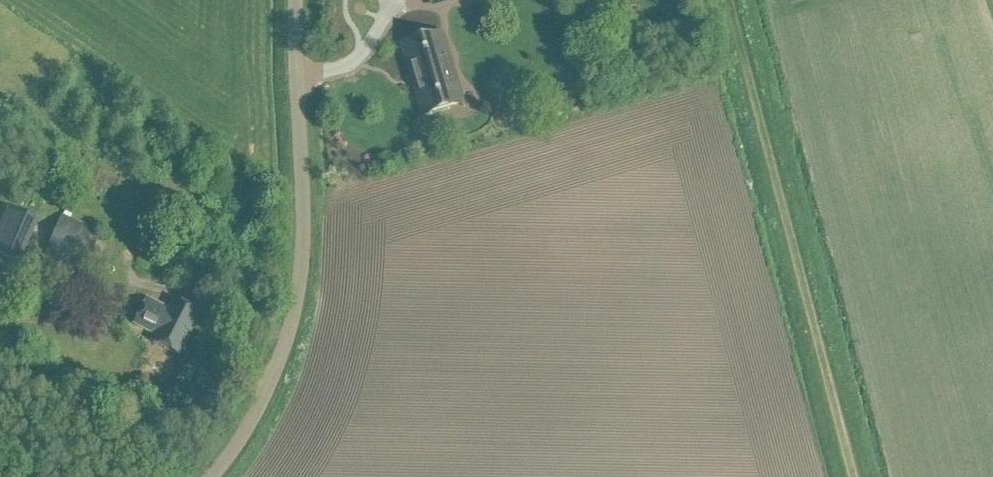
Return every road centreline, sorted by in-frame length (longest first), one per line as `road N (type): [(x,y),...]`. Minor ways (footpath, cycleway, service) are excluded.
road 1 (unclassified): [(211,476),(267,390),(291,325),(303,245),(295,0)]
road 2 (track): [(854,476),(729,0)]

